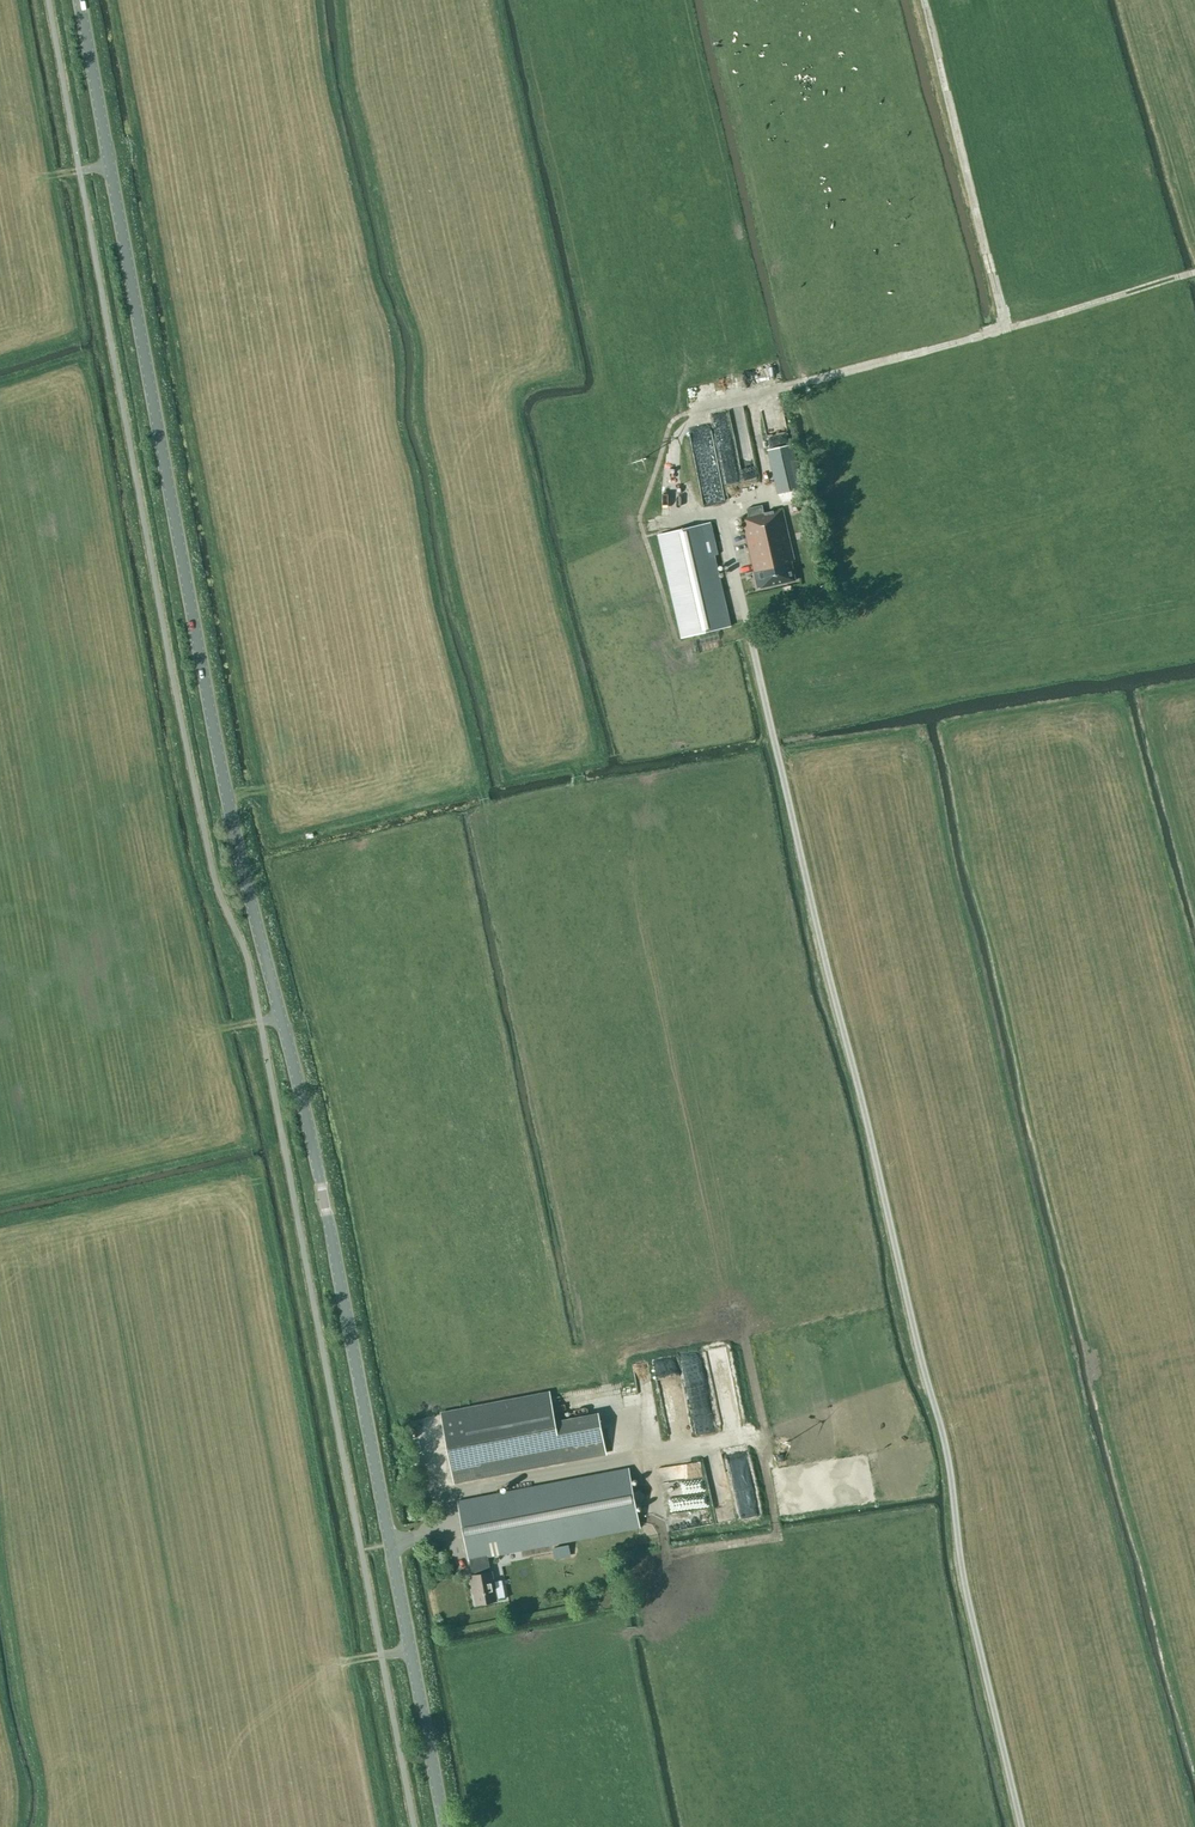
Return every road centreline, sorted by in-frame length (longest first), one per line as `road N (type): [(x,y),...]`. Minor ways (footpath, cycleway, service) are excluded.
road 1 (tertiary): [(444,1826),(311,1139),(223,784),(79,0)]
road 2 (unclassified): [(1021,1826),(965,1584),(951,1475),(754,647)]
road 3 (track): [(754,647),(724,521),(677,515),(678,435),(730,395),(1006,326),(924,0)]
road 4 (track): [(1006,326),(1194,273)]

